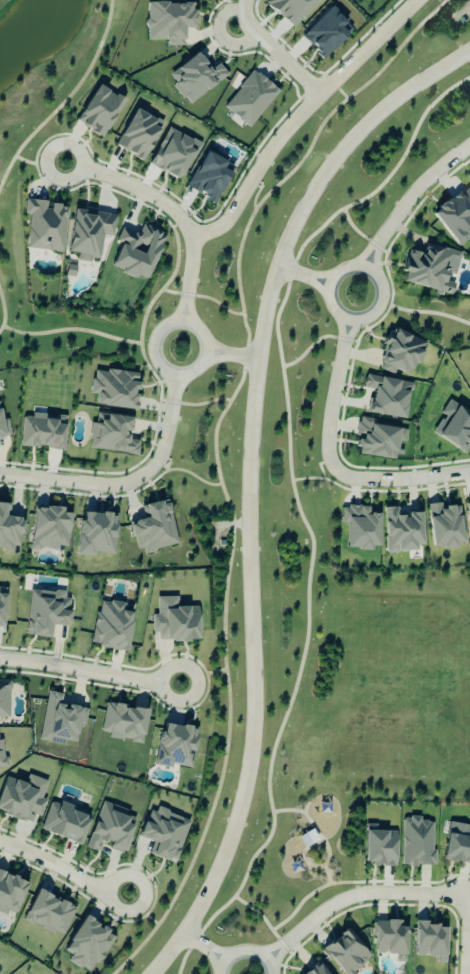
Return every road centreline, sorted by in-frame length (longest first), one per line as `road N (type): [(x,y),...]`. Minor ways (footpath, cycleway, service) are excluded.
road 1 (tertiary): [(469,50),(384,107),(339,154),(284,251),(269,302),(250,464),(249,770),(211,885),(149,973)]
road 2 (residential): [(191,238),(226,222),(290,127),(419,0)]
road 3 (residential): [(469,470),(355,478),(333,464),(329,434),(352,321)]
road 4 (residential): [(0,475),(110,486),(146,474),(163,451),(179,374)]
road 5 (residential): [(185,320),(193,254),(186,225),(153,197),(63,163)]
road 6 (residential): [(469,895),(380,893),(338,902),(265,960)]
road 7 (residential): [(0,659),(180,684)]
road 8 (residential): [(330,284),(332,308),(352,321),(372,316),(383,299),(380,279),(364,267),(343,269),(330,284)]
road 9 (residential): [(159,362),(190,373),(207,358),(207,336),(191,320),(168,322),(155,340),(159,362)]
road 10 (residential): [(364,267),(415,188),(469,143)]
road 11 (residential): [(127,894),(86,884),(0,841)]
road 12 (residential): [(244,6),(248,24),(320,96)]

